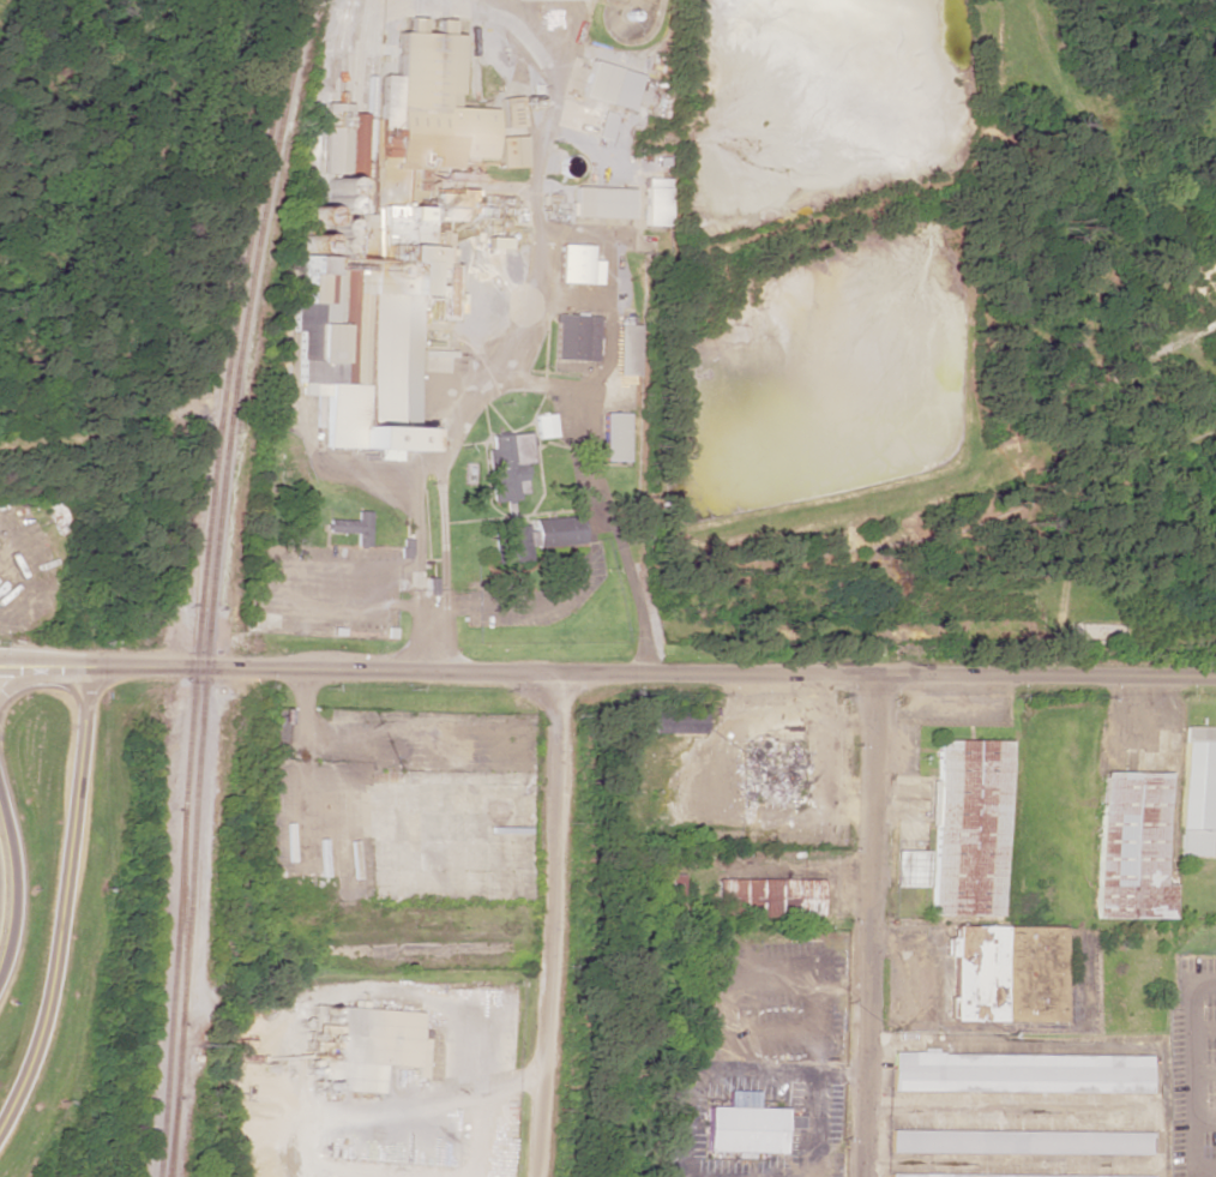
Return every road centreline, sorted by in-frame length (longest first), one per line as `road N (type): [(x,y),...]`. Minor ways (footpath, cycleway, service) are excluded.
road 1 (tertiary): [(52,667),(1215,679)]
road 2 (residential): [(535,1176),(560,672)]
road 3 (residential): [(866,1167),(866,675)]
road 4 (tertiary): [(95,667),(49,1011),(0,1120)]
road 5 (motorway): [(0,979),(19,891),(0,791)]

